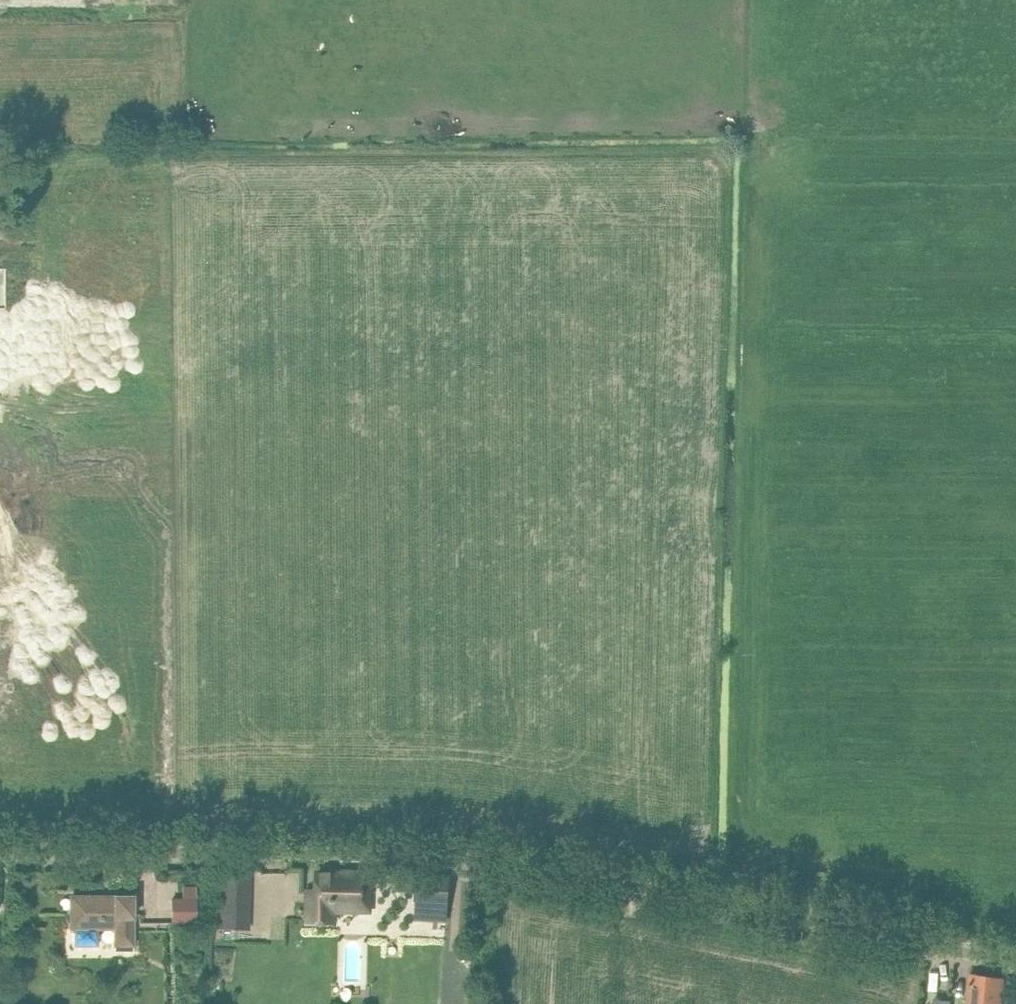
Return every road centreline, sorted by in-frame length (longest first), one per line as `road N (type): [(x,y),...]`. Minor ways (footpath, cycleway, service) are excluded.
road 1 (unclassified): [(1015,963),(469,858),(0,851)]

